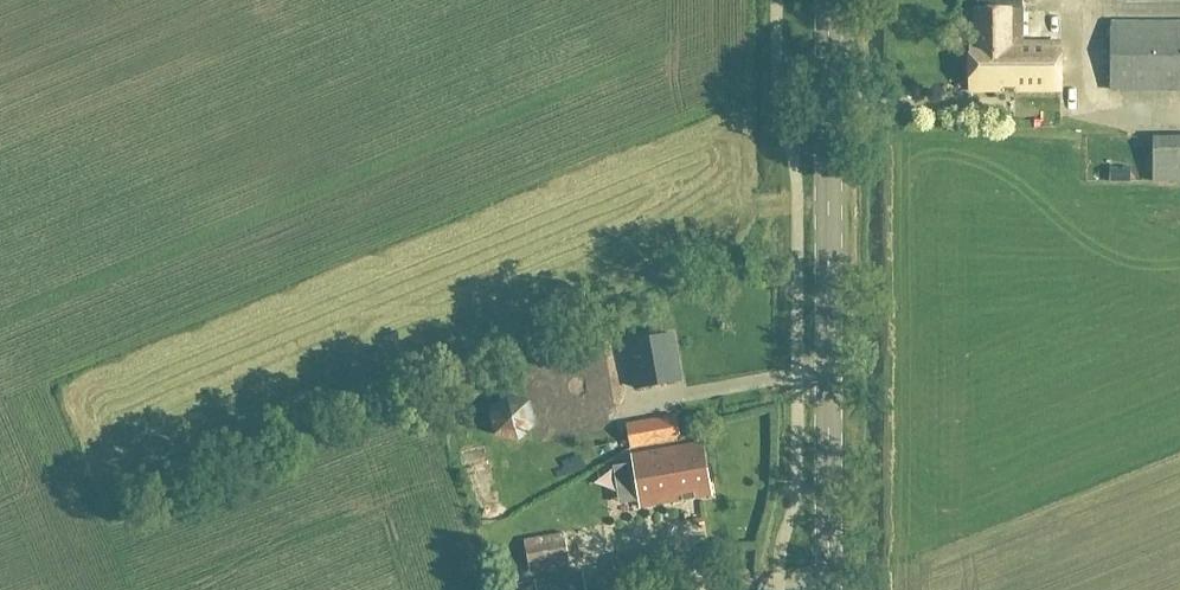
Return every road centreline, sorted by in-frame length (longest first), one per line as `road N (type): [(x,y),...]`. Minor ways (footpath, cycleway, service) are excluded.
road 1 (secondary): [(828,589),(829,0)]

